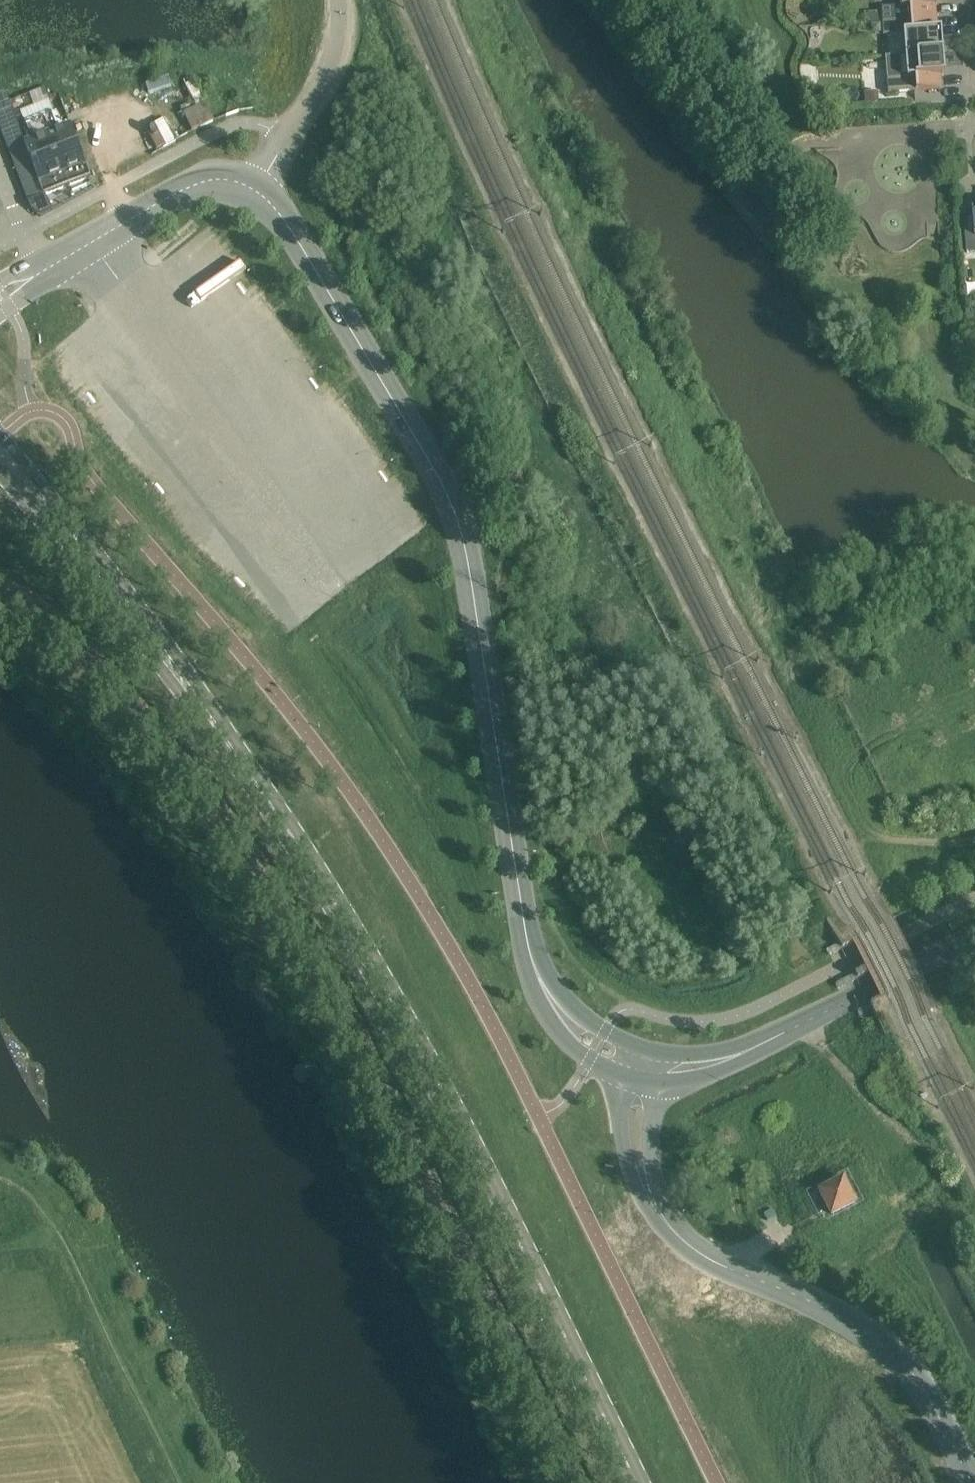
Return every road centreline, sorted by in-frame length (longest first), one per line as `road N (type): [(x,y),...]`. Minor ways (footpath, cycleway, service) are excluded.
road 1 (unclassified): [(579,1482),(350,1003),(281,889),(171,731),(0,582)]
road 2 (secondary): [(238,754),(382,977),(456,1111),(638,1482)]
road 3 (tertiary): [(257,192),(313,266),(458,521),(519,890)]
road 4 (unclassified): [(973,1482),(924,1388),(894,1353),(823,1307),(703,1255),(668,1224),(649,1193)]
road 5 (secondary): [(238,754),(183,662),(0,431)]
road 6 (secondary): [(0,473),(238,754)]
road 7 (track): [(184,1482),(57,1241)]
road 8 (tertiary): [(33,276),(195,184),(227,179),(257,192)]
road 9 (tertiary): [(753,1047),(974,937)]
road 10 (unclassified): [(257,192),(323,88),(339,50),(340,0)]
road 11 (tertiary): [(538,976),(538,998),(555,1025),(619,1077)]
road 12 (unclassified): [(619,1077),(628,1161),(649,1193)]

